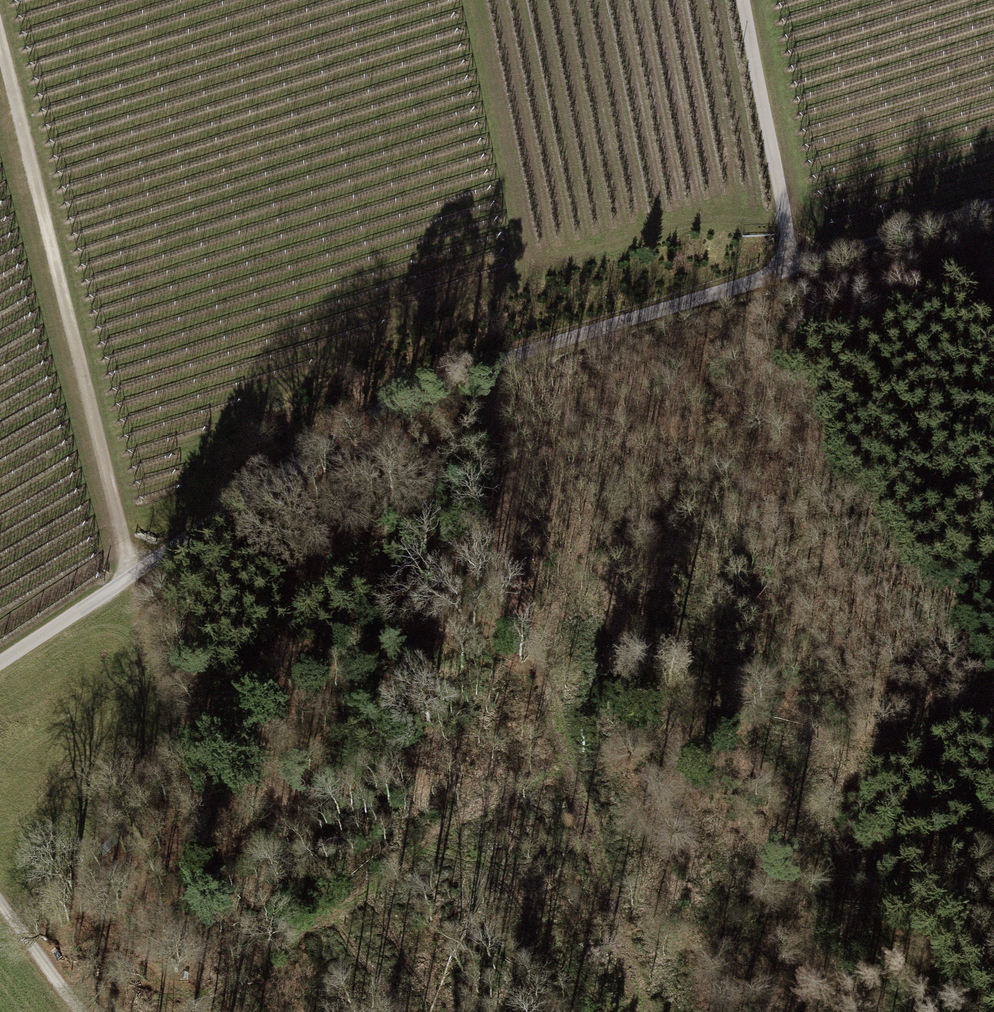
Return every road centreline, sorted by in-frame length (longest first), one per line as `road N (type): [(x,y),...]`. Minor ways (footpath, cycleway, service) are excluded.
road 1 (track): [(792,267),(467,371),(0,665)]
road 2 (track): [(498,361),(486,441),(501,525),(637,1011)]
road 3 (track): [(0,49),(135,579)]
road 4 (track): [(686,1011),(715,924),(791,821),(885,757),(993,699)]
road 5 (track): [(742,0),(792,267)]
road 6 (track): [(993,202),(792,267)]
road 7 (track): [(0,888),(91,1011)]

